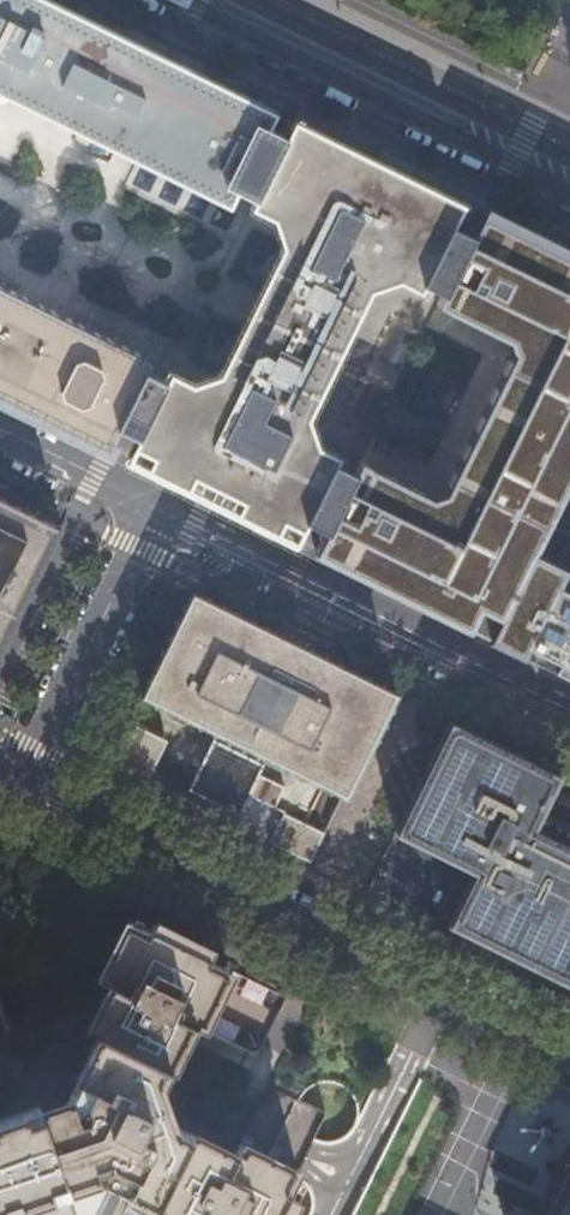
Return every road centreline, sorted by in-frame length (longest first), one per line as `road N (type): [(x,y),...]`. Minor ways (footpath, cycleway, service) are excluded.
road 1 (residential): [(19,780),(569,1055)]
road 2 (residential): [(569,722),(149,515)]
road 3 (tertiary): [(569,177),(207,0)]
road 4 (unclassified): [(149,515),(19,780)]
road 5 (residential): [(149,515),(0,441)]

